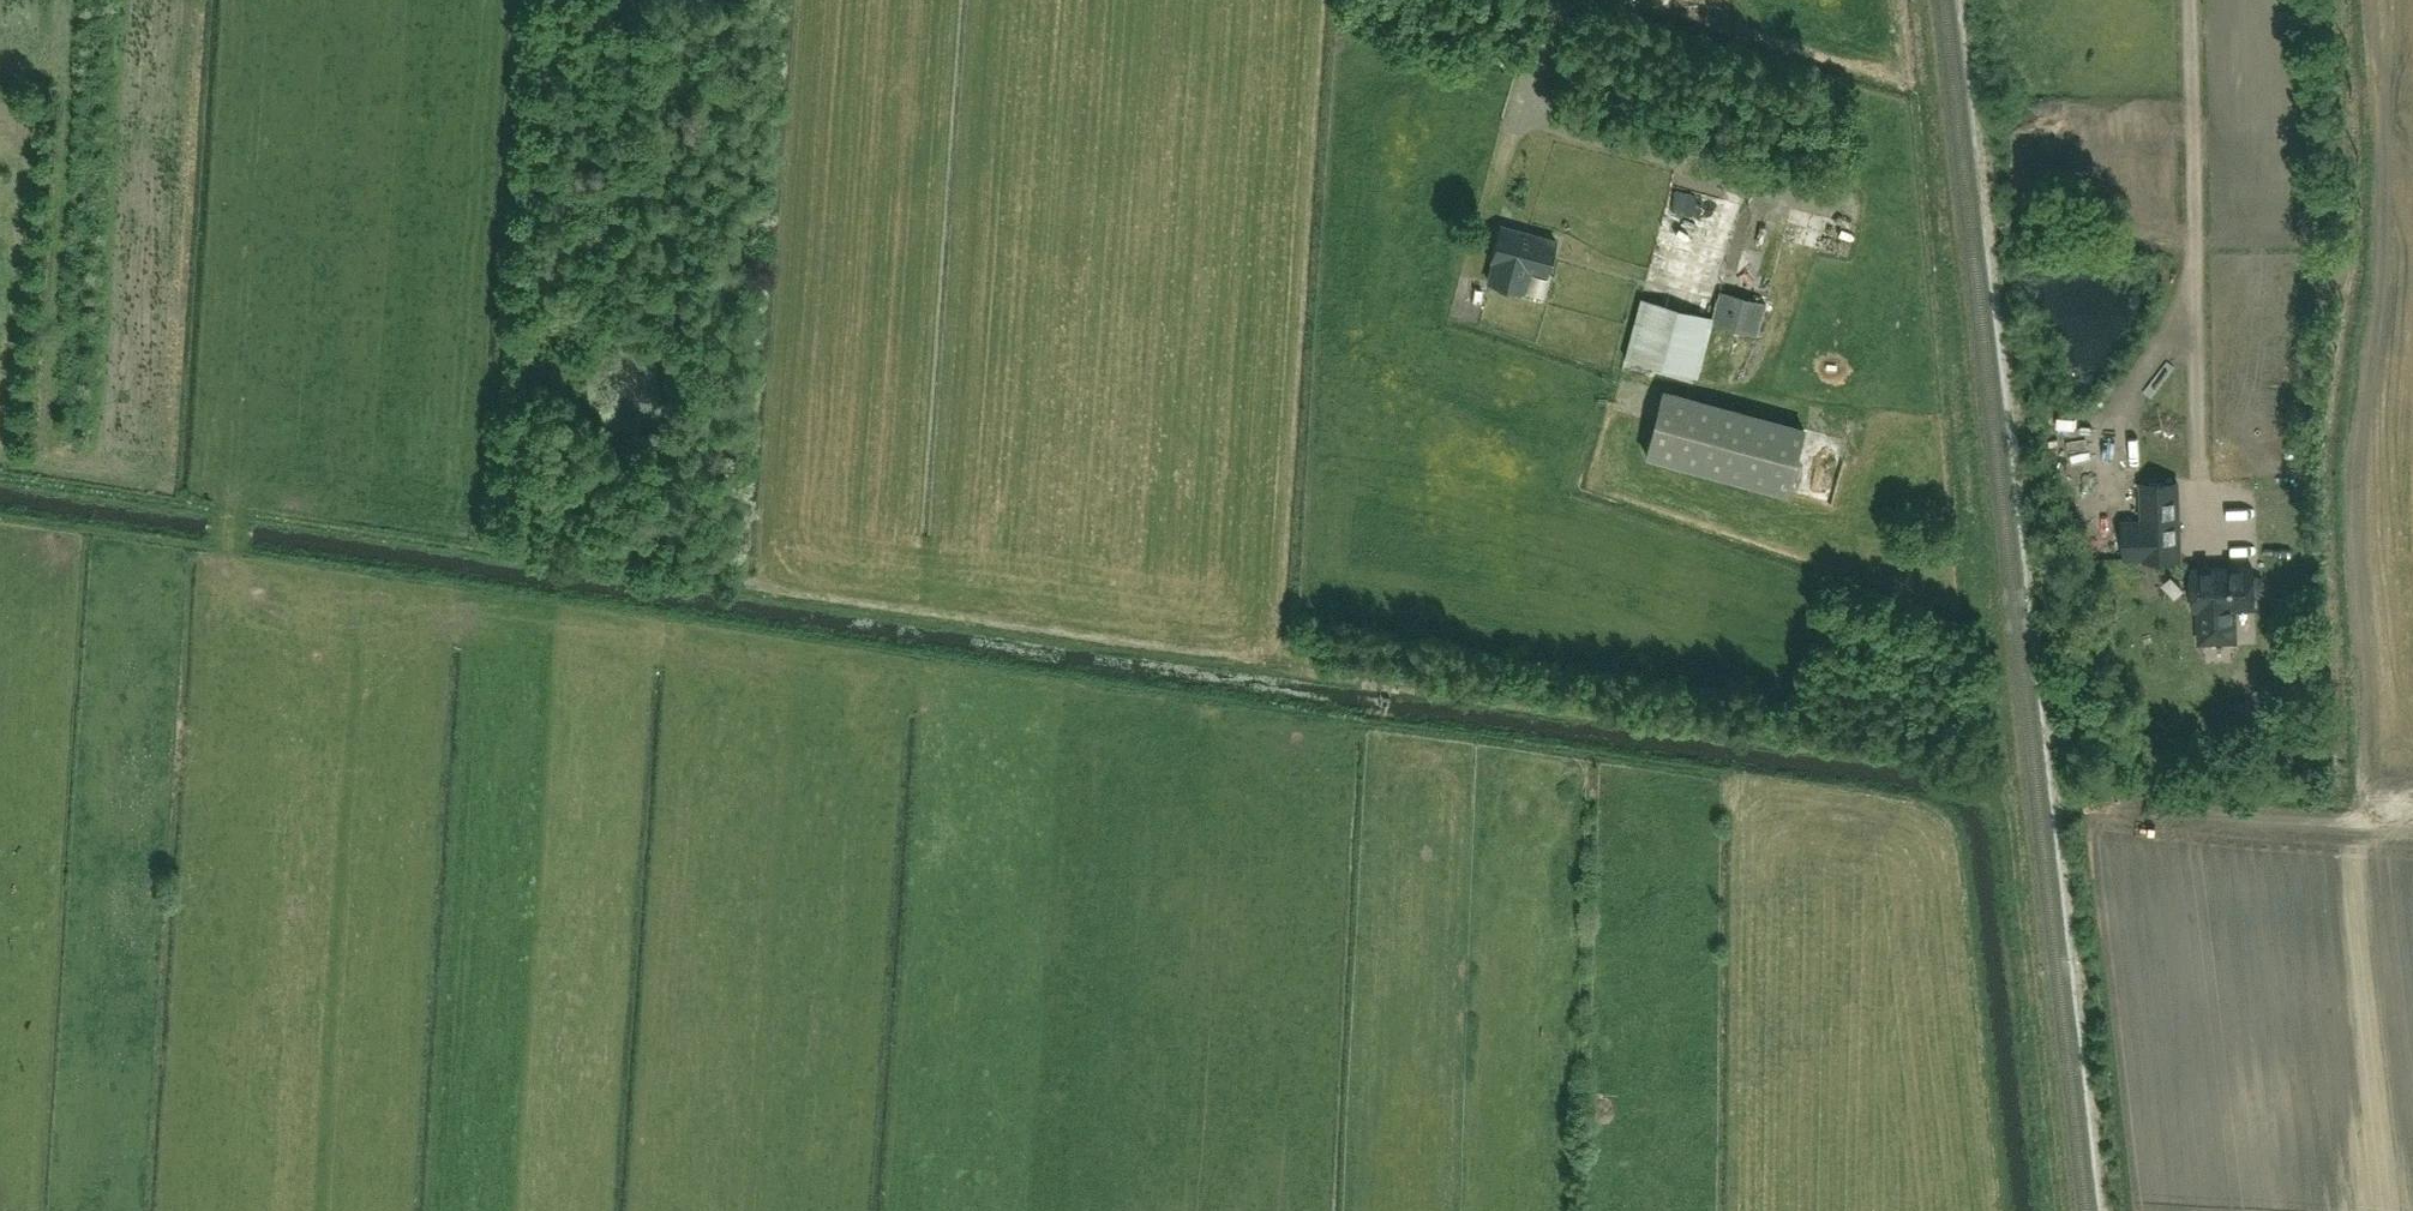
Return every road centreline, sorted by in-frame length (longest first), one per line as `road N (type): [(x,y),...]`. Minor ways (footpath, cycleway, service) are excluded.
road 1 (track): [(2191,0),(2198,319)]
road 2 (track): [(1565,0),(1521,120)]

